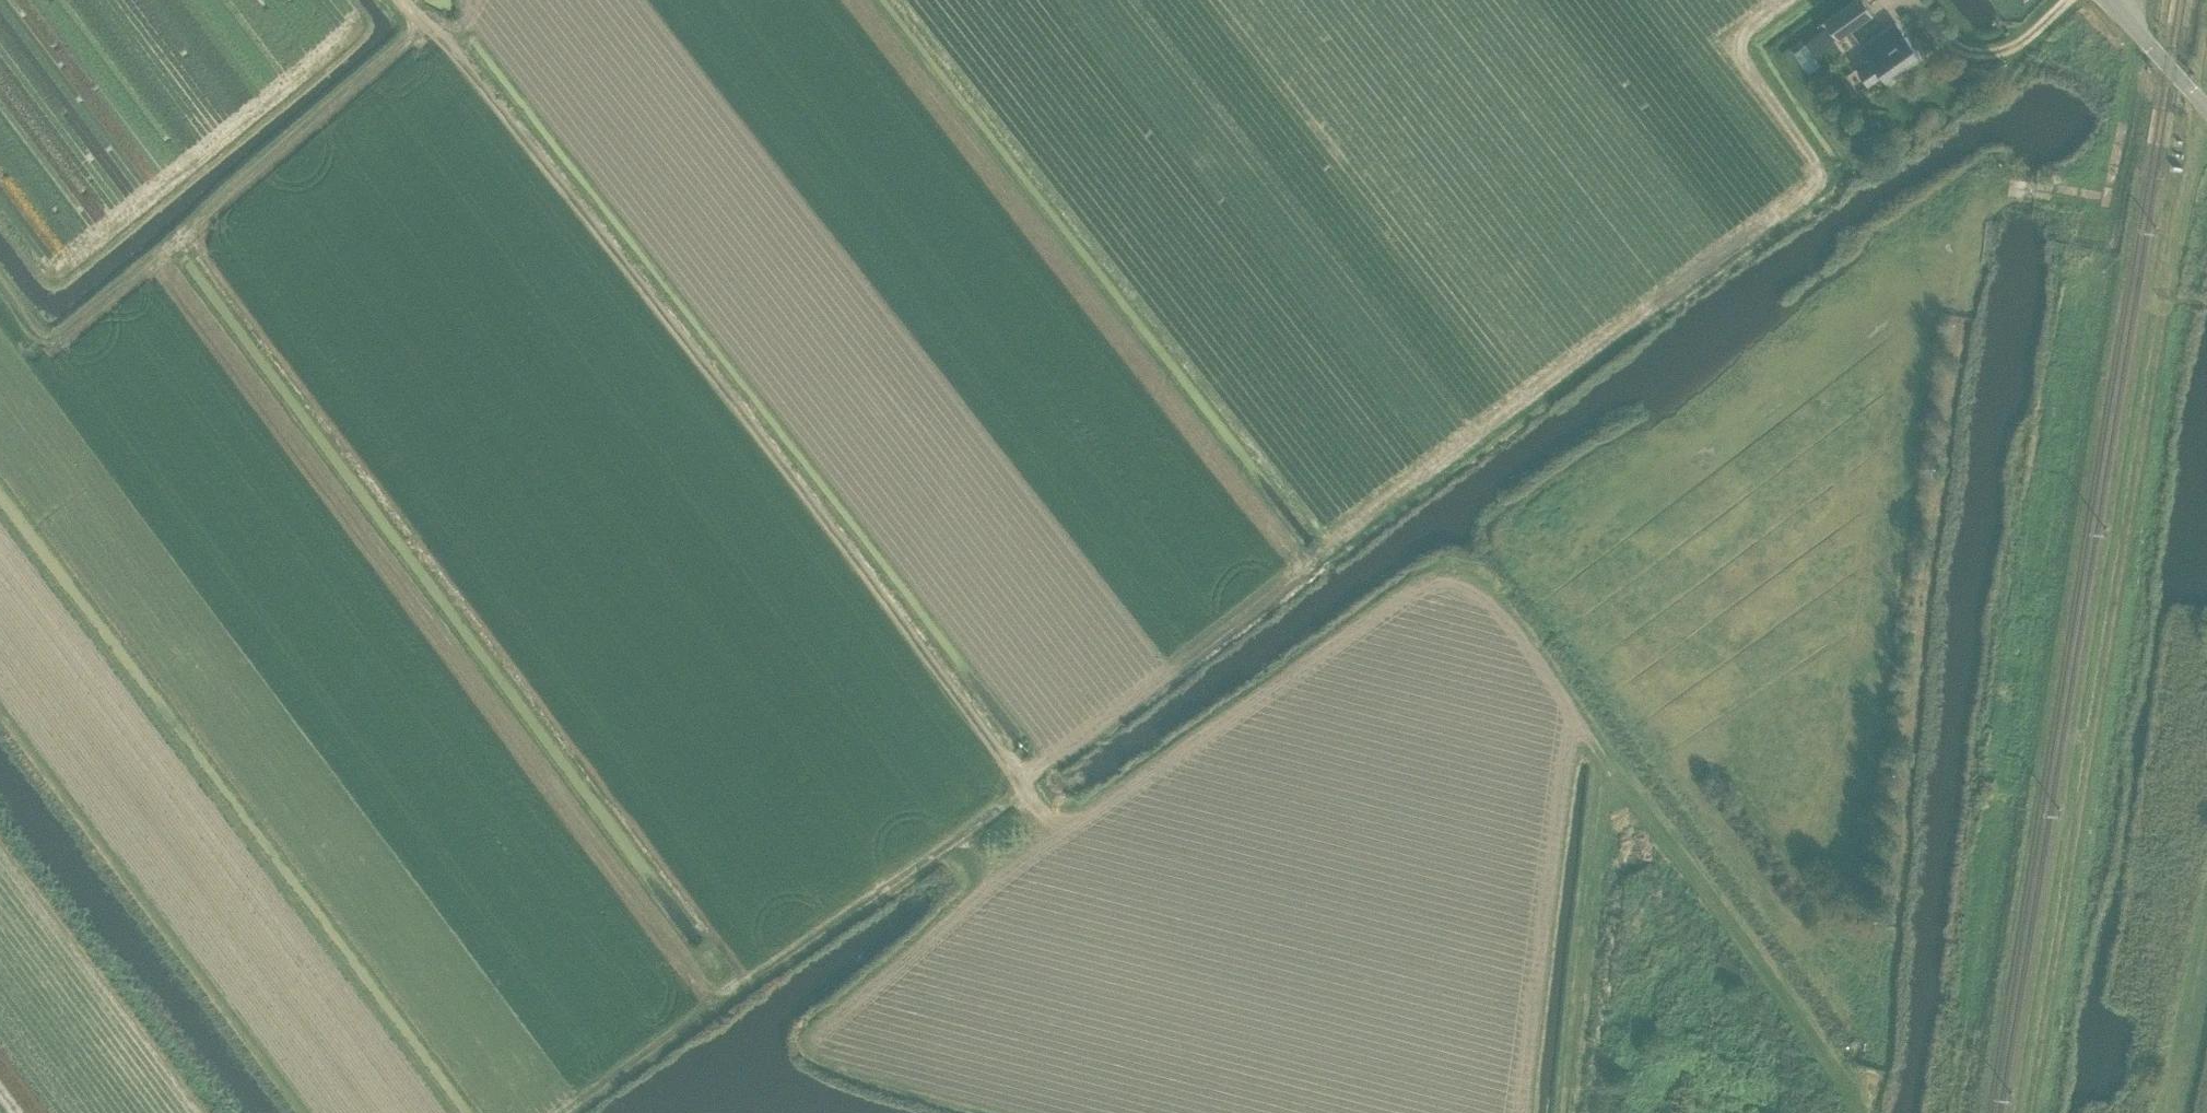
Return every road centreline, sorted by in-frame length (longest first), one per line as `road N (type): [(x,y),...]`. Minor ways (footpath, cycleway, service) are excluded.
road 1 (track): [(1861,971),(1881,963),(1973,202),(1992,186),(2055,194),(2089,194),(2106,184),(2137,29)]
road 2 (track): [(2025,1112),(2206,67)]
road 3 (tertiary): [(2206,106),(2111,0)]

